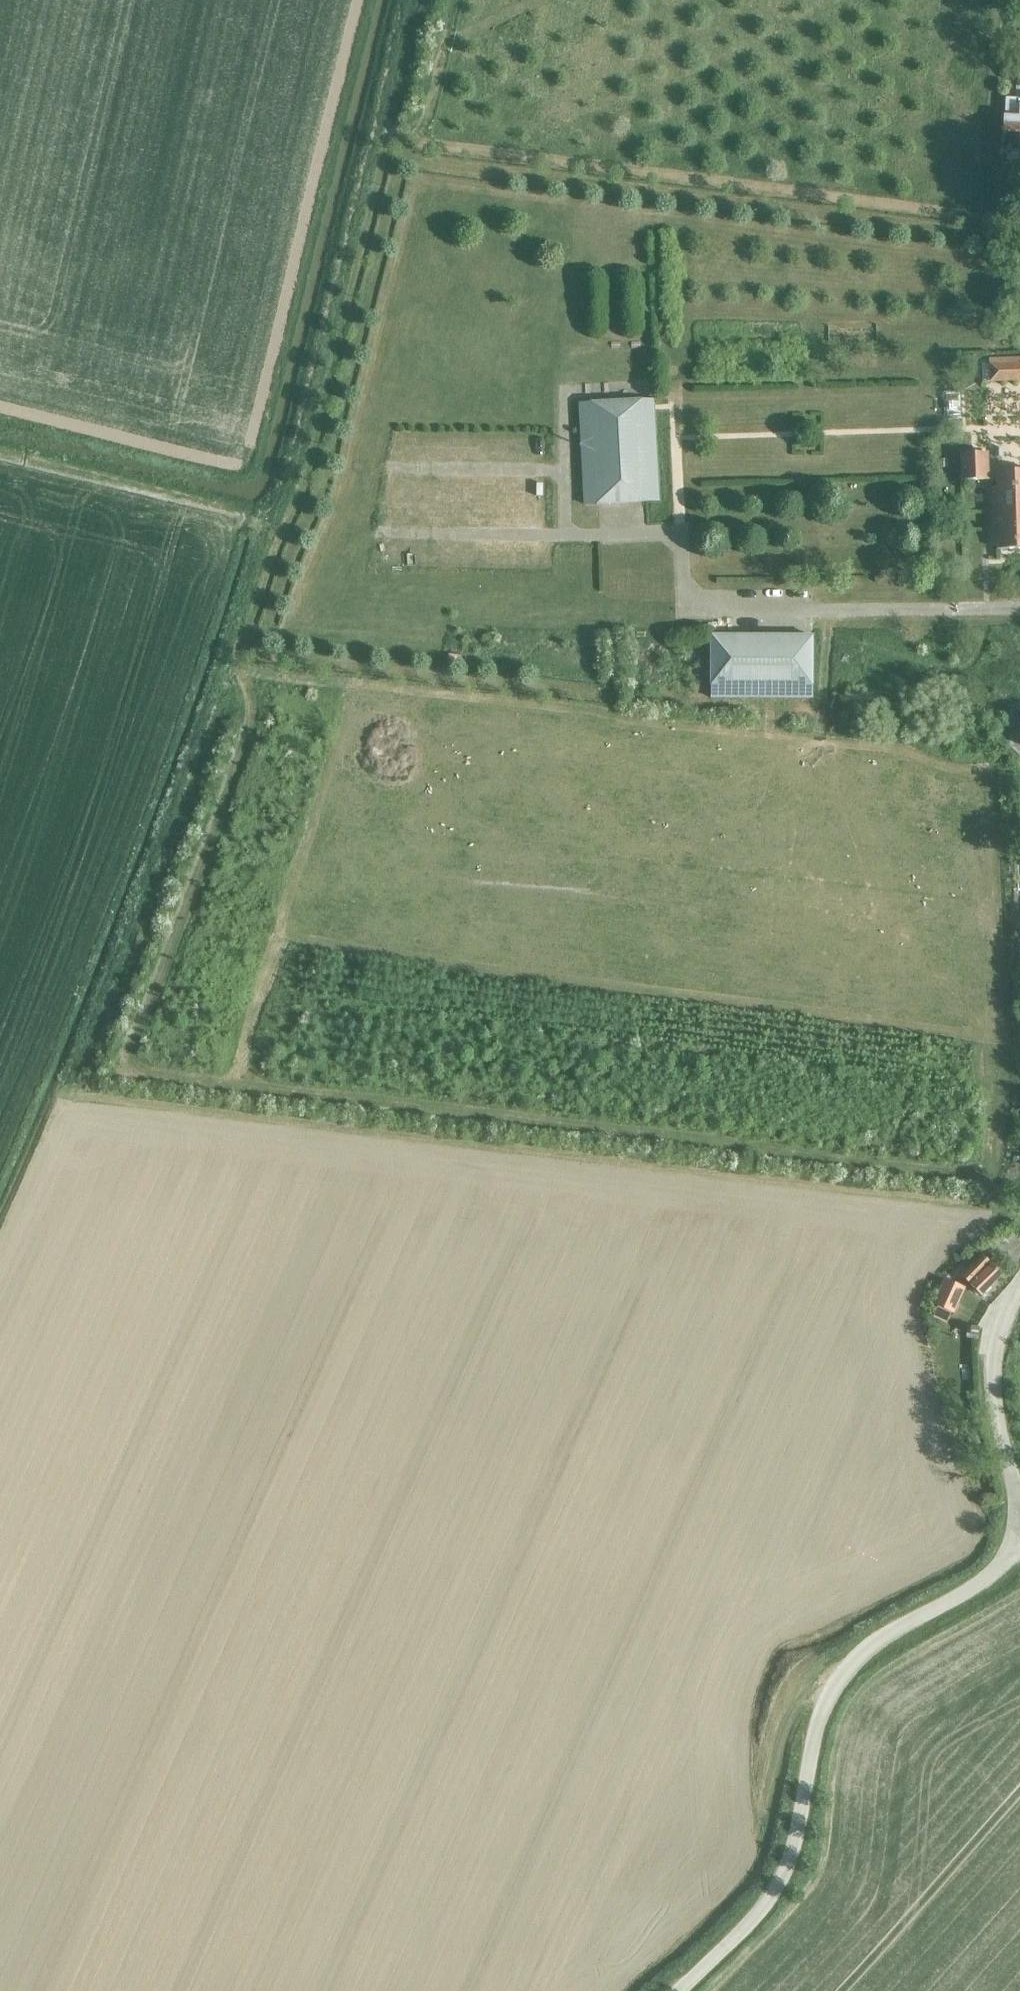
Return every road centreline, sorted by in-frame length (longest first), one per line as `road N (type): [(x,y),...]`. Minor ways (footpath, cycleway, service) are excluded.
road 1 (unclassified): [(679,1990),(778,1886),(816,1725),(856,1657),(952,1600),(1019,1546)]
road 2 (unclassified): [(1019,1501),(992,1369),(1002,1317),(1019,1285)]

